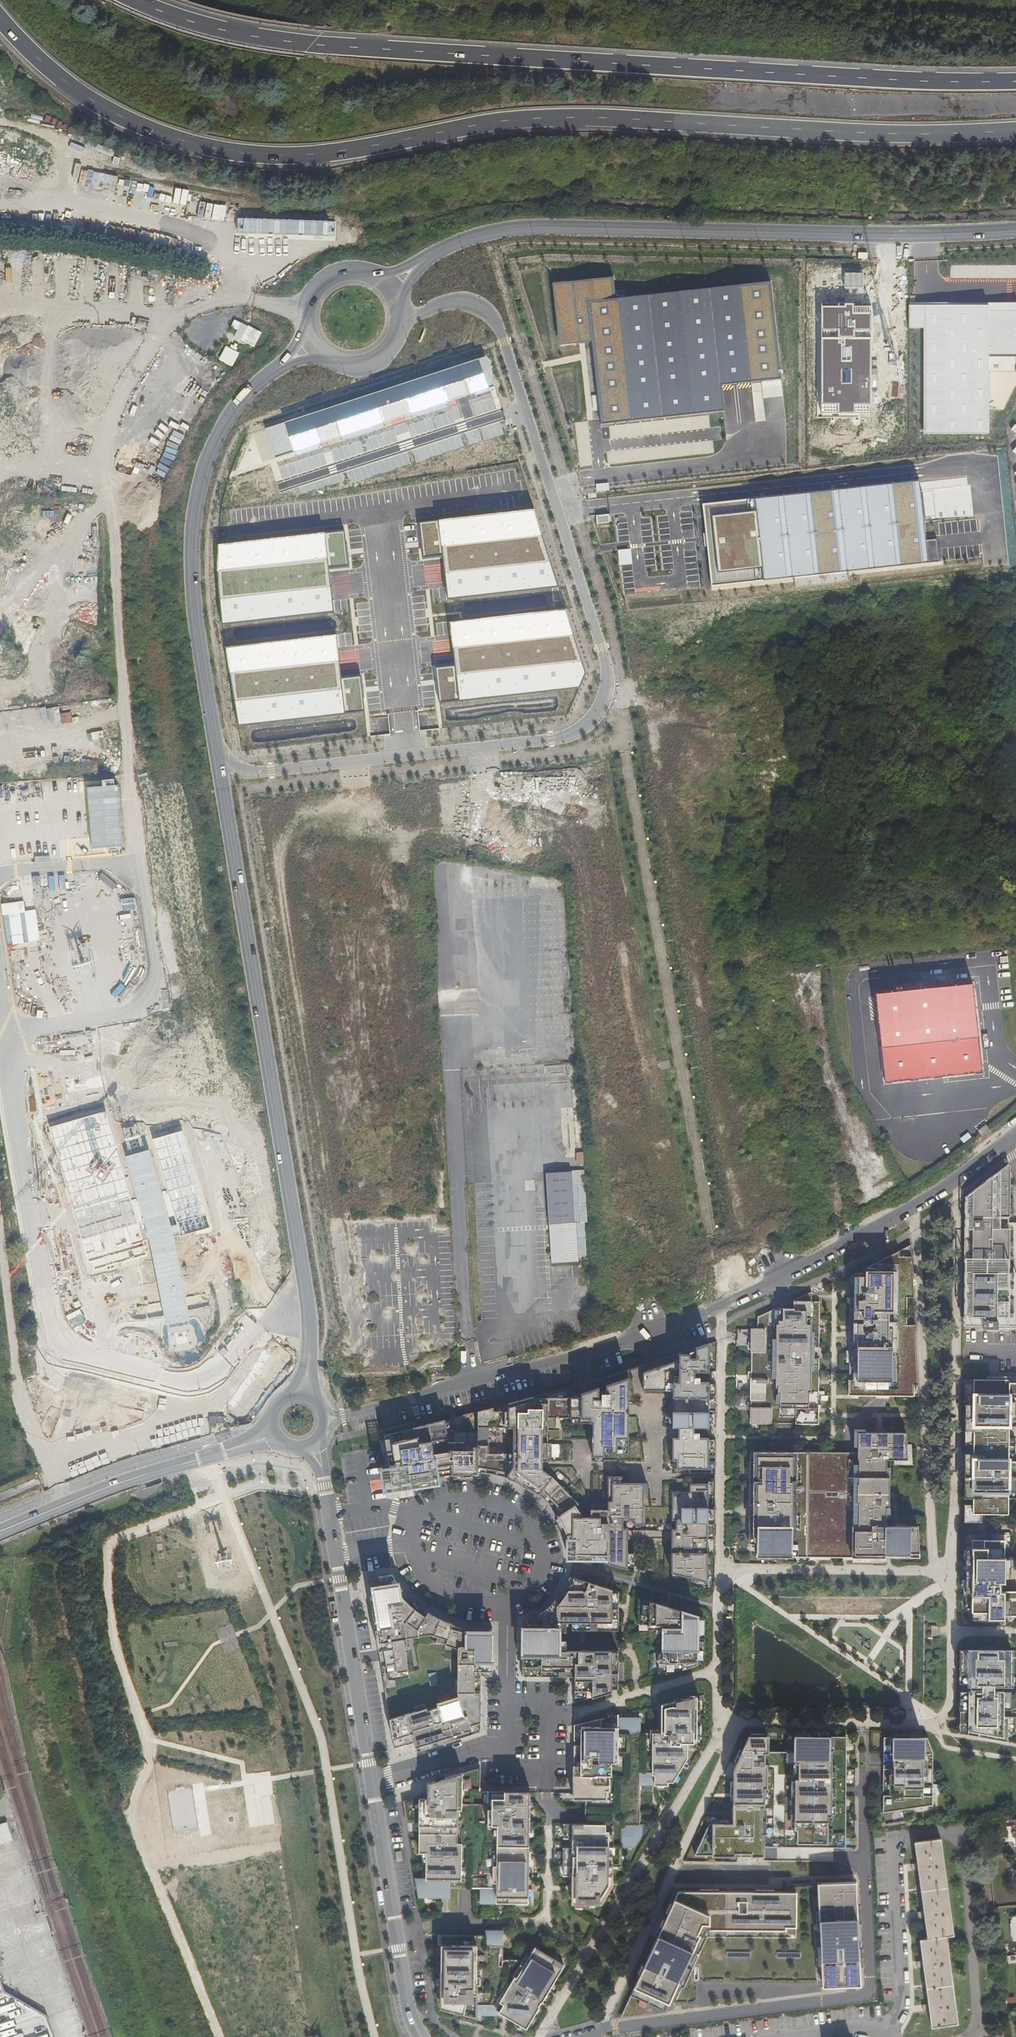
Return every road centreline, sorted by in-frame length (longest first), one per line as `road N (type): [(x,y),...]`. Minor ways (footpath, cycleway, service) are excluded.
road 1 (secondary): [(314,342),(243,398),(217,434),(192,526),(198,650),(298,1235),(307,1362)]
road 2 (trunk): [(0,18),(31,53),(143,128),(270,158),(578,118),(845,134),(1015,132)]
road 3 (trunk): [(1015,83),(311,45),(243,36),(133,0)]
road 4 (residential): [(344,1417),(720,1307),(914,1208),(1007,1144)]
road 5 (unknown): [(452,750),(486,1231),(709,1213)]
road 6 (secondary): [(1015,229),(536,227),(429,256),(388,289)]
road 7 (unknown): [(357,763),(395,1178)]
road 8 (track): [(148,1739),(151,1758),(134,1817),(223,2036)]
road 9 (residential): [(323,1471),(372,1781)]
road 10 (residential): [(372,1781),(409,2010),(422,2036)]
road 11 (secondary): [(0,1531),(211,1455)]
road 12 (track): [(163,325),(130,310),(11,306),(0,313)]
road 13 (track): [(107,497),(0,617)]
road 14 (track): [(54,307),(44,384),(53,461)]
road 15 (secondary): [(314,342),(354,364),(387,350),(399,315),(388,289)]
road 16 (track): [(44,683),(65,543)]
road 17 (residential): [(372,1781),(507,1740)]
road 18 (secondary): [(388,289),(369,276),(334,278),(310,304),(314,342)]
road 19 (track): [(125,709),(3,747)]

